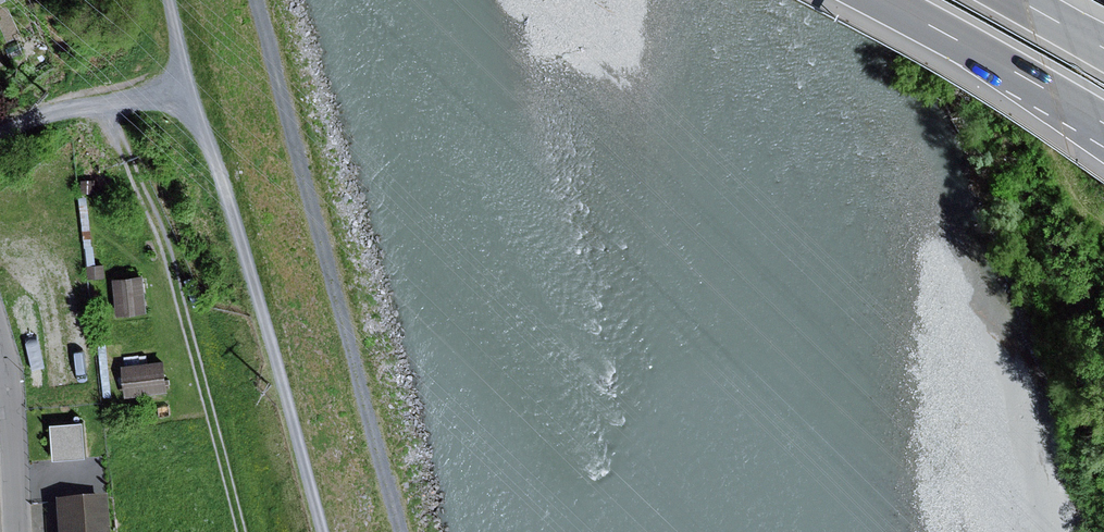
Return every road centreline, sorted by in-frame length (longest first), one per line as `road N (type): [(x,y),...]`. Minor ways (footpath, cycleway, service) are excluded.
road 1 (track): [(403,531),(251,0)]
road 2 (track): [(175,0),(324,531)]
road 3 (track): [(107,104),(164,256),(240,531)]
road 4 (motorway): [(888,0),(1103,125)]
road 5 (track): [(0,131),(192,80)]
road 6 (residential): [(21,531),(0,336)]

